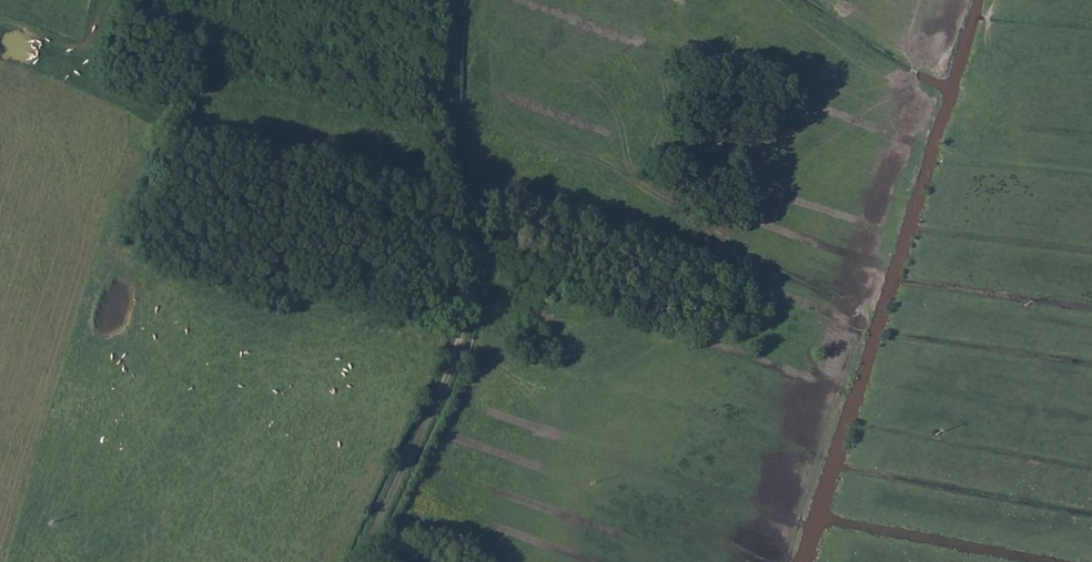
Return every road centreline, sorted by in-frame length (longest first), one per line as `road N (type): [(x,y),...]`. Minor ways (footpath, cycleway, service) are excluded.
road 1 (track): [(358,561),(448,378),(469,312),(470,241),(449,114),(455,0)]

